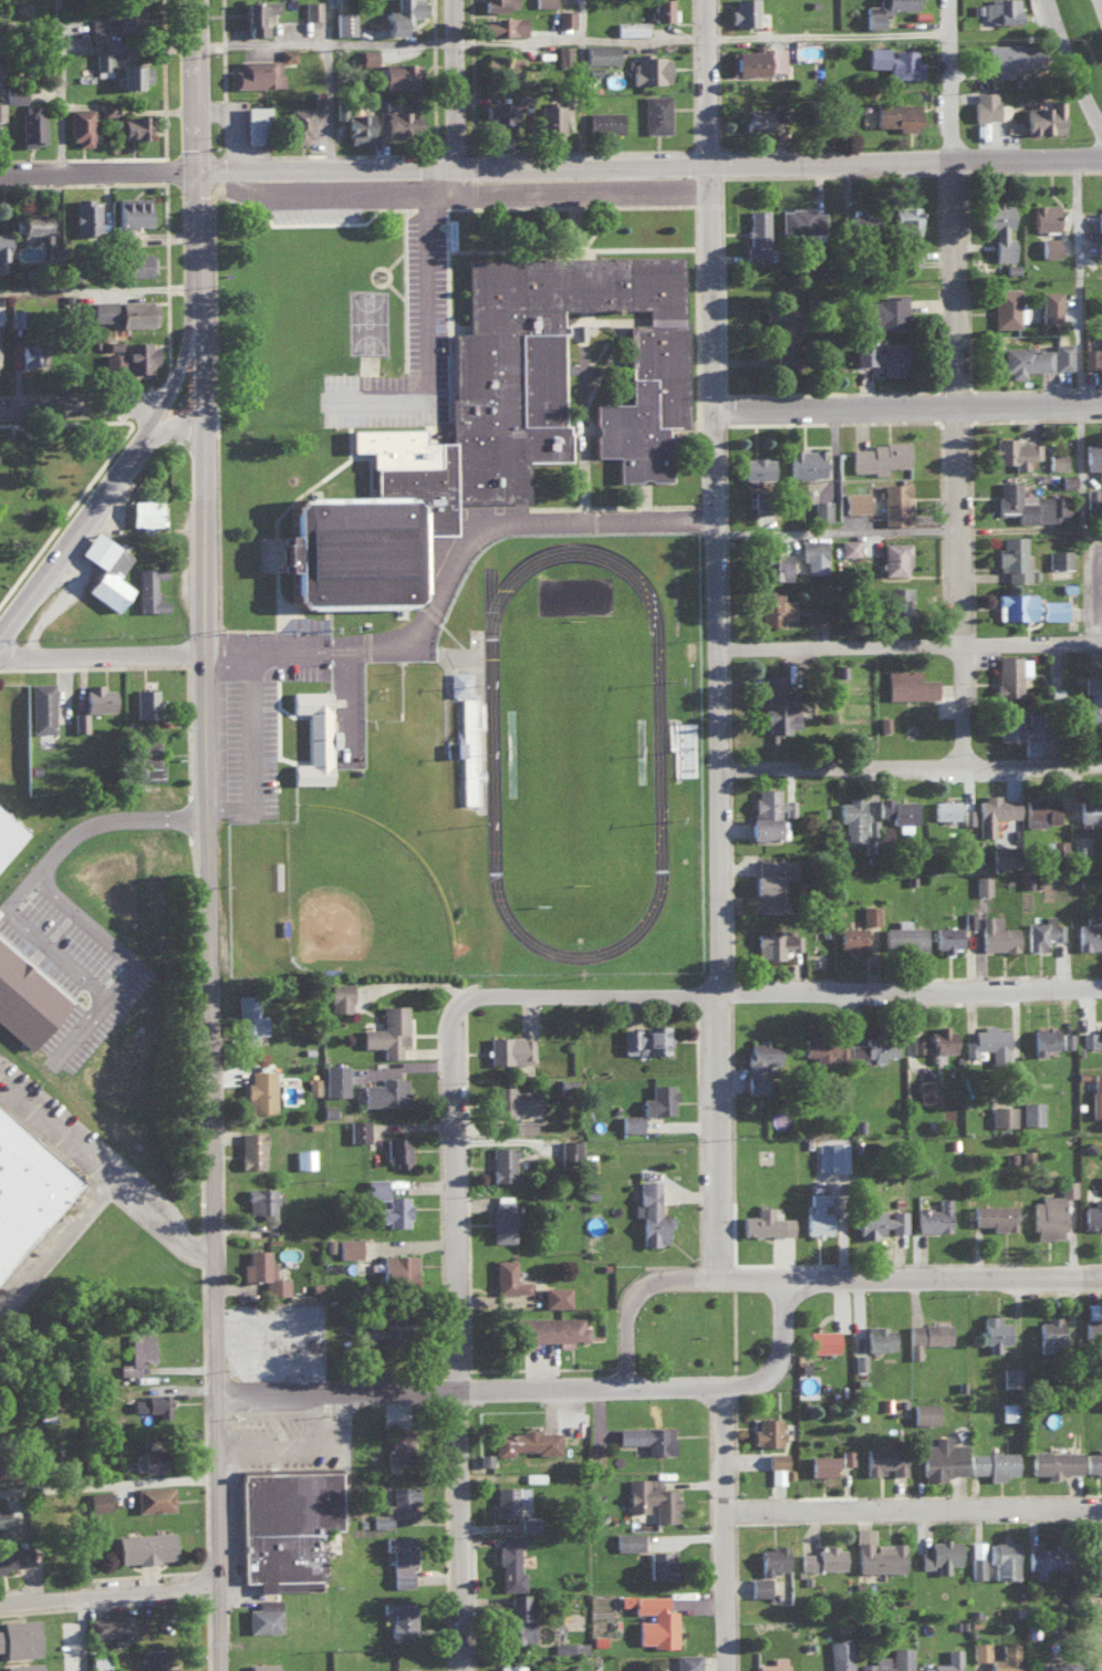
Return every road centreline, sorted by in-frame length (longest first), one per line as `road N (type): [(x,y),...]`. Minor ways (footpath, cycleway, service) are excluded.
road 1 (tertiary): [(218,1670),(215,1475),(226,1394),(202,419)]
road 2 (residential): [(730,1280),(721,174)]
road 3 (residential): [(472,1670),(453,1029),(468,1000),(562,997)]
road 4 (residential): [(1101,991),(562,997)]
road 5 (tertiary): [(226,1394),(731,1390)]
road 6 (residential): [(1073,157),(1084,540)]
road 7 (tertiary): [(721,174),(1101,160)]
road 8 (residential): [(1101,408),(722,416)]
road 9 (residential): [(1101,648),(728,655)]
road 10 (residential): [(1101,767),(730,772)]
road 11 (tertiary): [(730,1280),(1101,1279)]
road 12 (residential): [(735,1514),(1101,1508)]
road 13 (residential): [(970,534),(965,168)]
road 14 (residential): [(736,1670),(731,1390)]
road 15 (tertiary): [(196,174),(469,176)]
road 16 (tertiary): [(469,176),(721,174)]
road 17 (residential): [(976,769),(970,534)]
road 18 (secondary): [(0,630),(141,443)]
road 19 (residential): [(0,1603),(215,1581)]
road 20 (residential): [(0,1490),(215,1475)]
road 21 (residential): [(204,655),(0,662)]
road 22 (tertiary): [(0,175),(196,174)]
road 23 (tertiary): [(730,1280),(663,1283),(646,1295),(636,1321),(635,1390)]
road 24 (residential): [(469,176),(465,0)]
road 25 (residential): [(721,174),(719,0)]
road 26 (residential): [(965,168),(961,0)]
road 27 (residential): [(160,406),(0,409)]
road 28 (tertiary): [(731,1390),(767,1388),(788,1373),(794,1280)]
road 29 (secondary): [(198,311),(141,443)]
road 30 (secondary): [(198,311),(196,174)]
road 31 (secondary): [(196,174),(191,44)]

